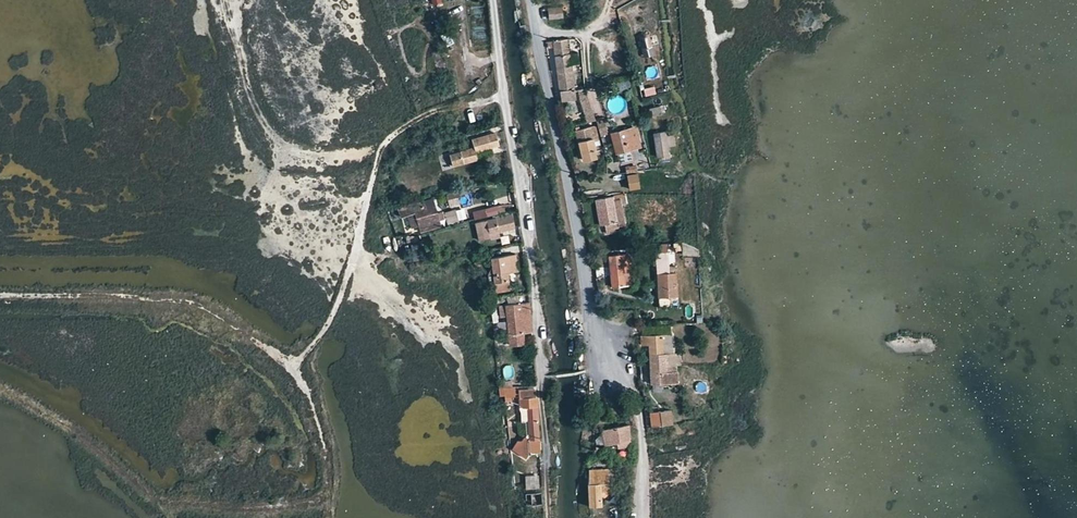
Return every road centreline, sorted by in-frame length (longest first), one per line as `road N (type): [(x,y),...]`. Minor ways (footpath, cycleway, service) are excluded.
road 1 (unclassified): [(490,0),(533,290),(549,517)]
road 2 (track): [(0,295),(151,296),(219,315),(294,365),(328,464),(328,511)]
road 3 (unclassified): [(616,370),(590,316),(529,0)]
road 4 (track): [(502,97),(440,113),(383,146),(346,280),(329,322),(294,365)]
road 5 (unclassified): [(616,370),(639,425),(642,517)]

